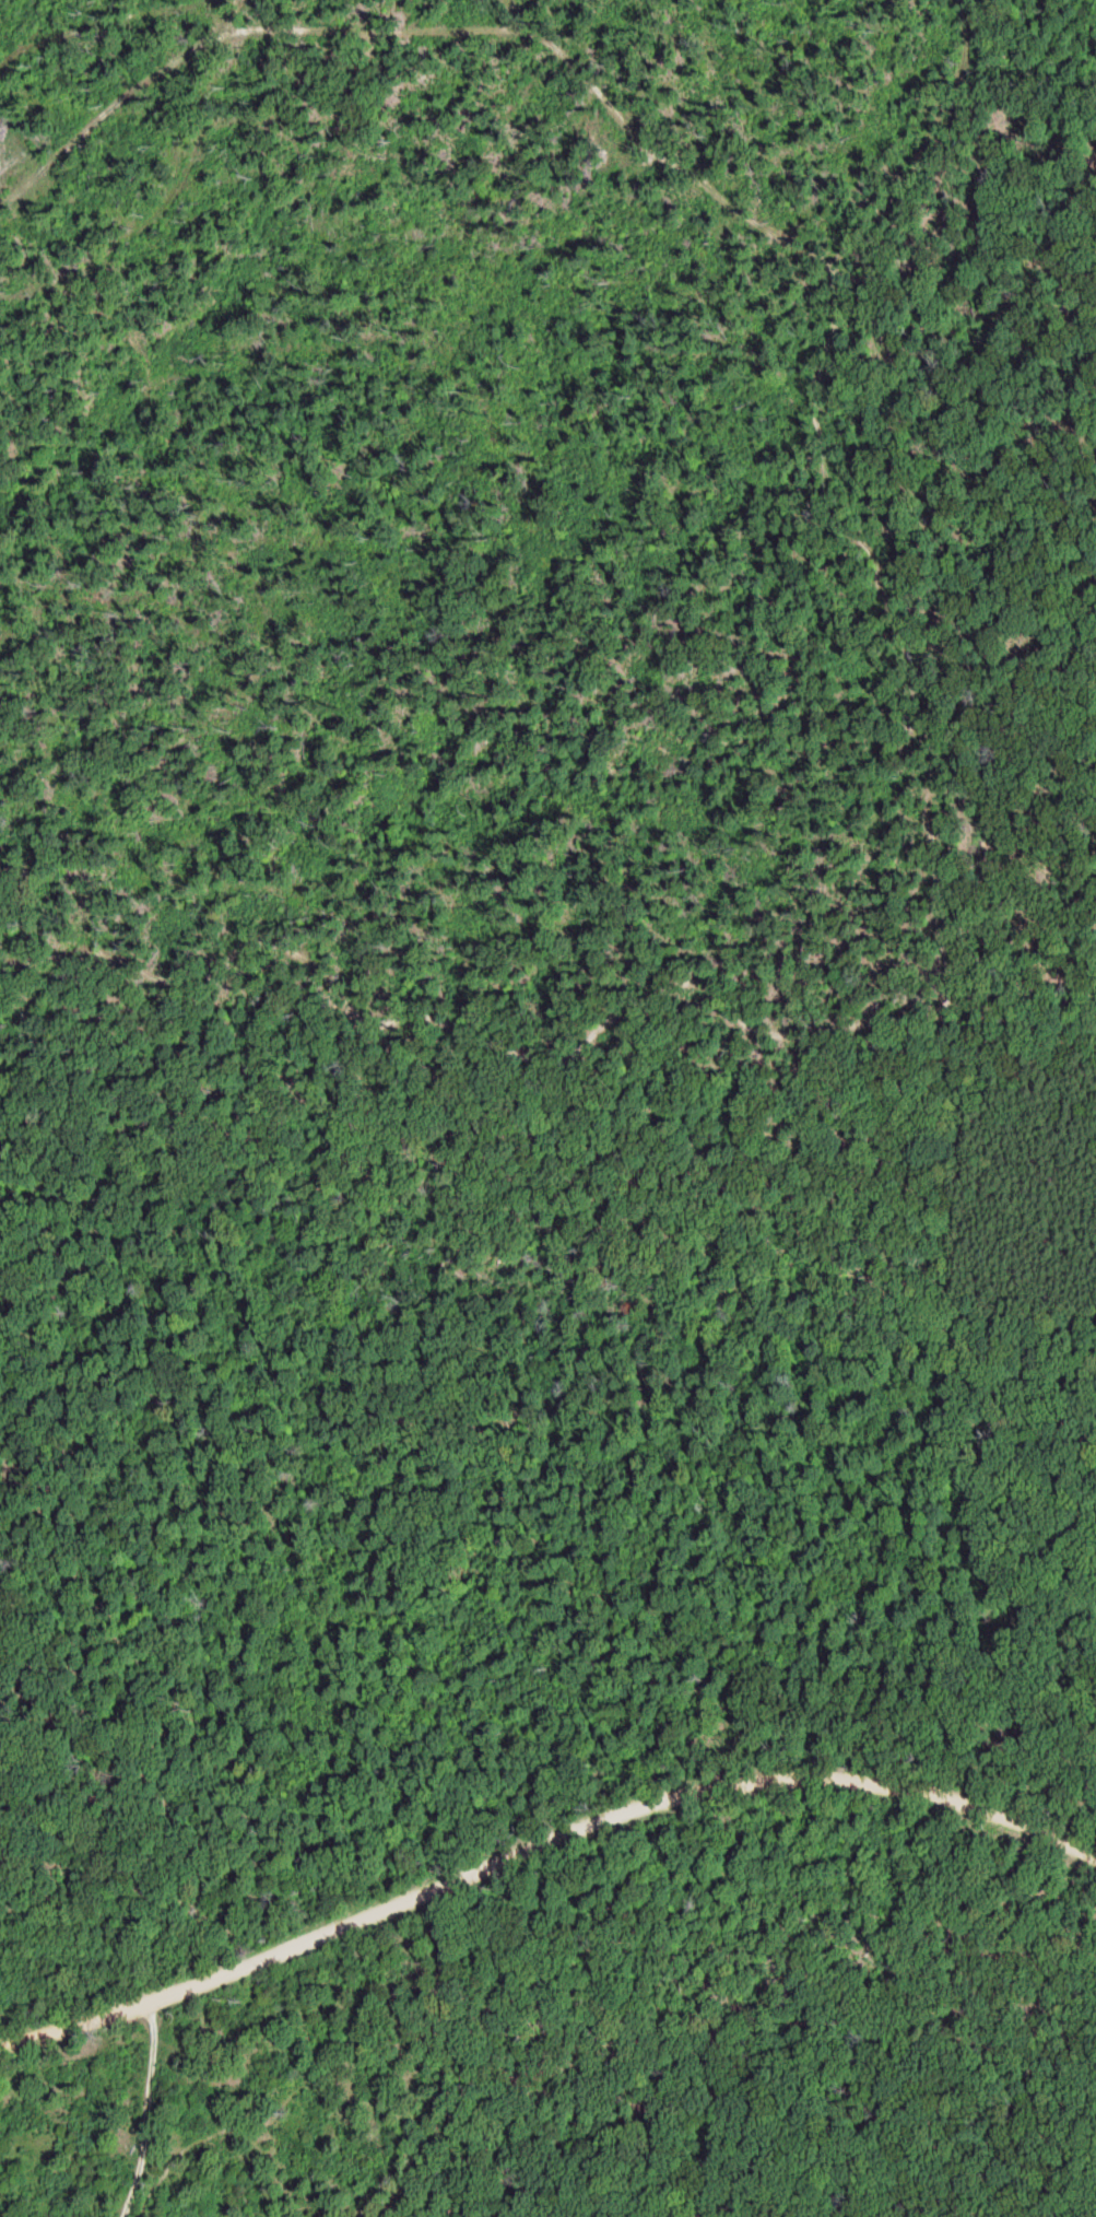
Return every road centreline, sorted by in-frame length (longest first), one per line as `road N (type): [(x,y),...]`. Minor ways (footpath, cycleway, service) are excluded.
road 1 (residential): [(0,2062),(266,1968),(325,1914),(547,1855),(883,1809),(1006,1832),(1095,1869)]

